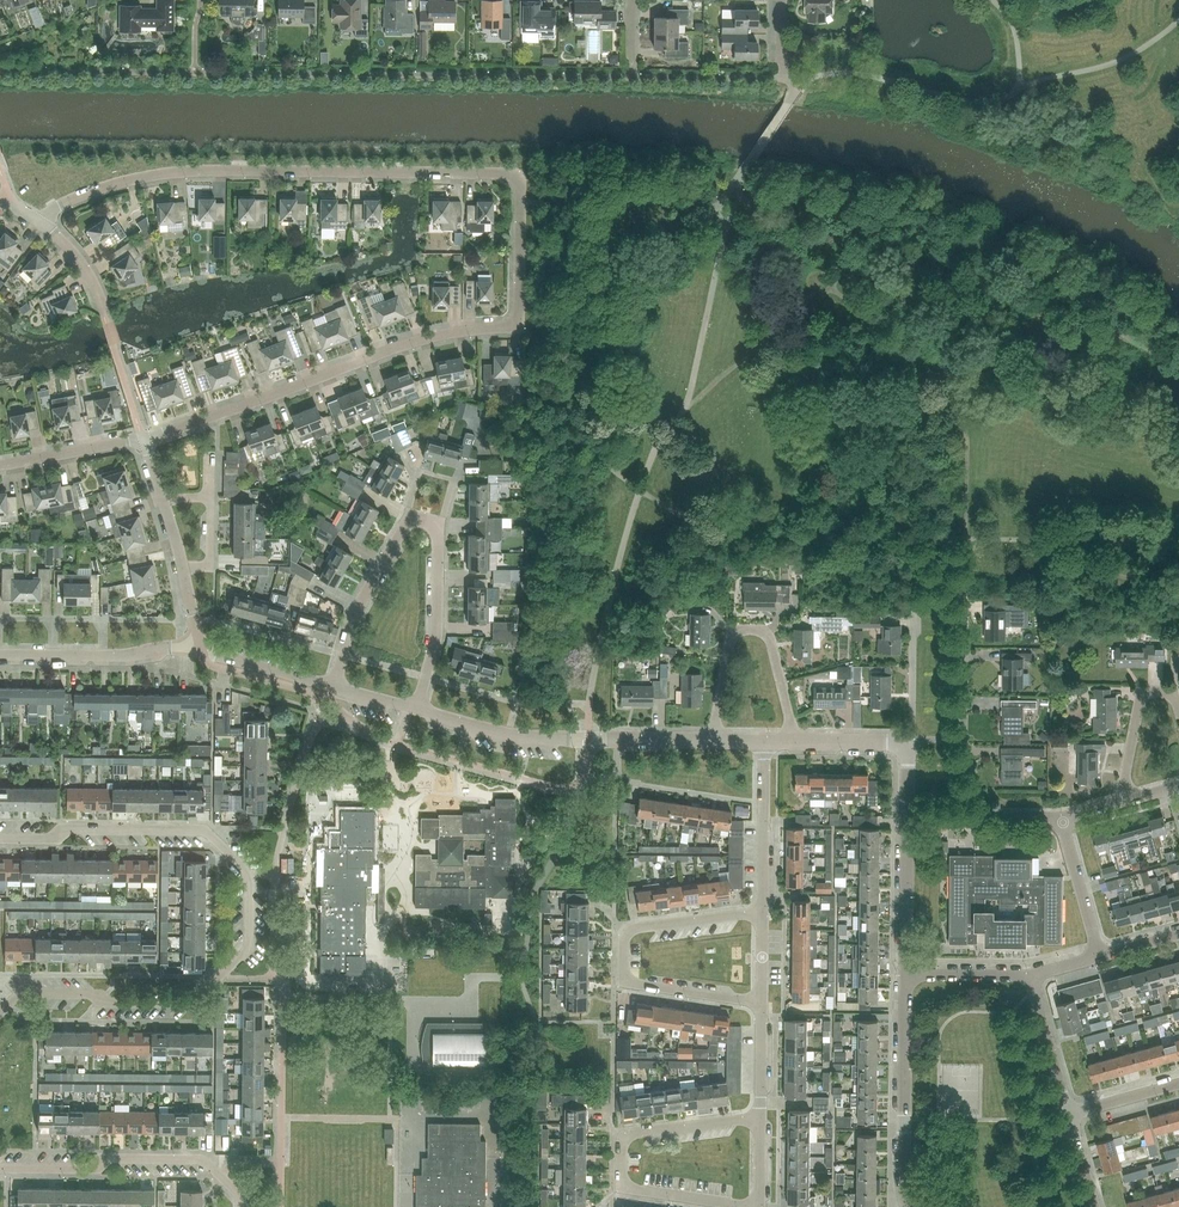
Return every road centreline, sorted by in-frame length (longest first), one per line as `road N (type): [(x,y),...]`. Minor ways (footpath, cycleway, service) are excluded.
road 1 (residential): [(0,839),(53,839),(65,829),(204,830),(250,883),(249,948),(193,1003),(19,994),(0,1013)]
road 2 (residential): [(144,438),(416,341),(519,327),(520,200)]
road 3 (residential): [(38,221),(107,186),(187,172),(506,173),(518,180),(520,200)]
road 4 (residential): [(417,709),(437,636),(438,524),(410,517),(355,612),(333,686)]
road 5 (residential): [(762,1001),(623,982),(624,930),(763,914)]
road 6 (residential): [(760,1206),(622,1188),(622,1151),(625,1135),(760,1119)]
road 7 (unclassified): [(715,740),(520,735),(417,709)]
road 8 (residential): [(0,1169),(200,1159),(243,1206)]
road 9 (residential): [(715,740),(732,630),(749,630),(770,637),(792,741)]
road 10 (unclassified): [(911,1206),(903,1159),(906,975)]
road 11 (unclassified): [(200,649),(0,654)]
road 12 (residential): [(763,914),(765,741)]
road 13 (residential): [(1128,800),(1123,779),(1142,692),(1173,691),(1178,711)]
road 14 (unclassified): [(906,975),(907,817)]
road 15 (residential): [(144,438),(0,465)]
road 16 (residential): [(1068,1114),(1030,975)]
road 17 (residential): [(1099,957),(1061,818)]
road 18 (residential): [(964,740),(965,598)]
road 19 (residential): [(912,740),(913,598)]
road 20 (unclassified): [(333,686),(200,649)]
road 21 (residential): [(1030,975),(906,975)]

